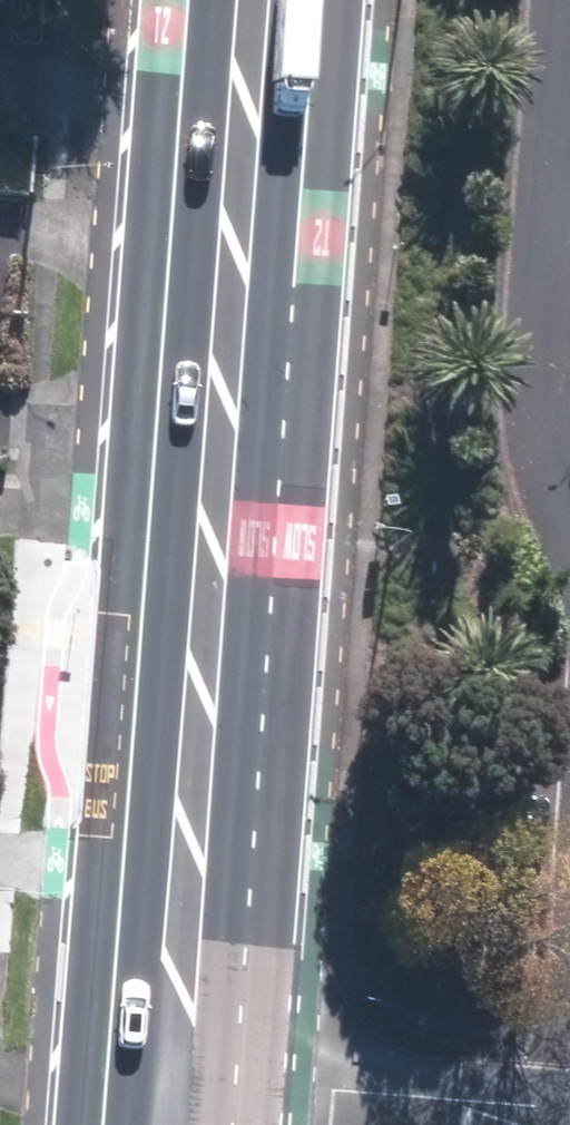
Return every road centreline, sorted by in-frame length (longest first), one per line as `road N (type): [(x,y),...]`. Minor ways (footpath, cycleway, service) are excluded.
road 1 (secondary): [(167,1080),(248,0)]
road 2 (residential): [(559,0),(528,402),(529,432),(569,528)]
road 3 (residential): [(569,1110),(167,1080)]

